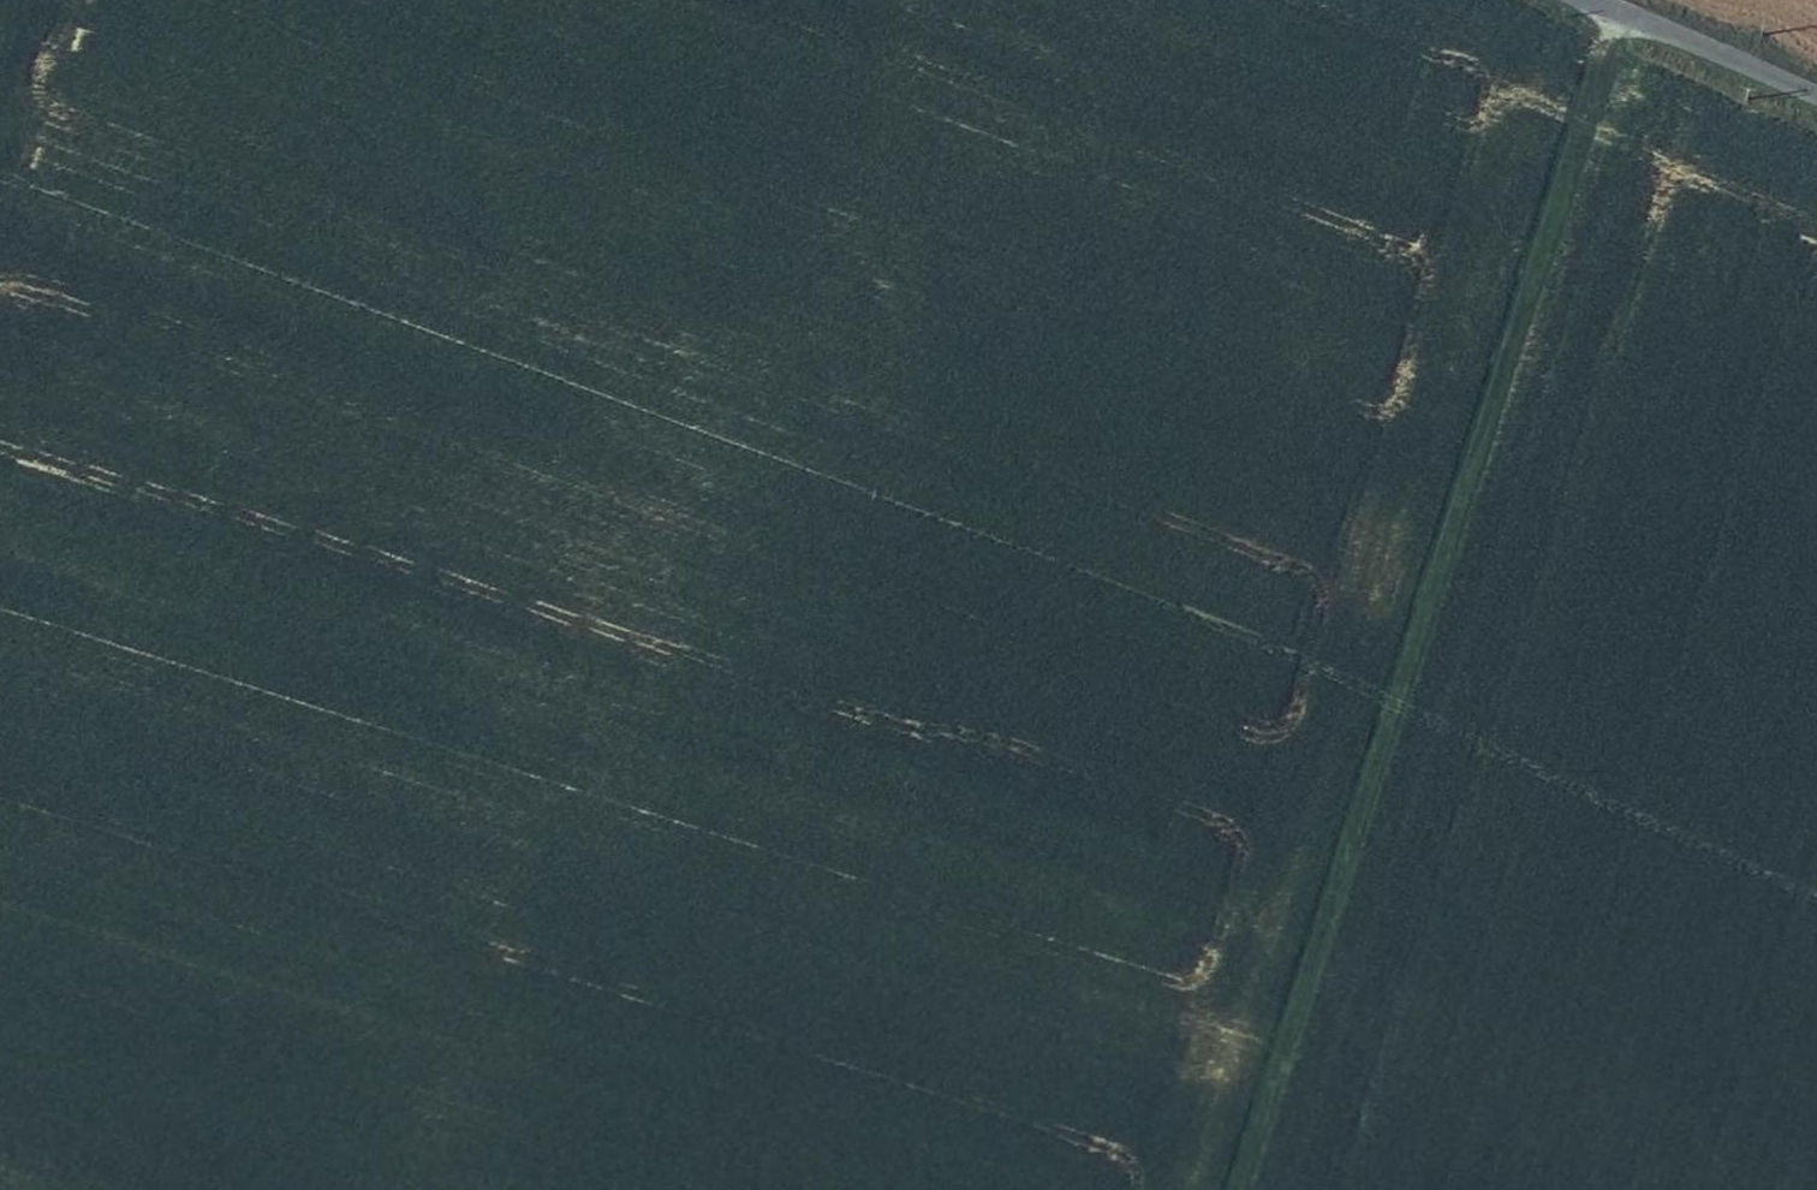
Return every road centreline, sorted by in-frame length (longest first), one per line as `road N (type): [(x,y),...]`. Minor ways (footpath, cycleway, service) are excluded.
road 1 (unclassified): [(1816,90),(1607,0)]

